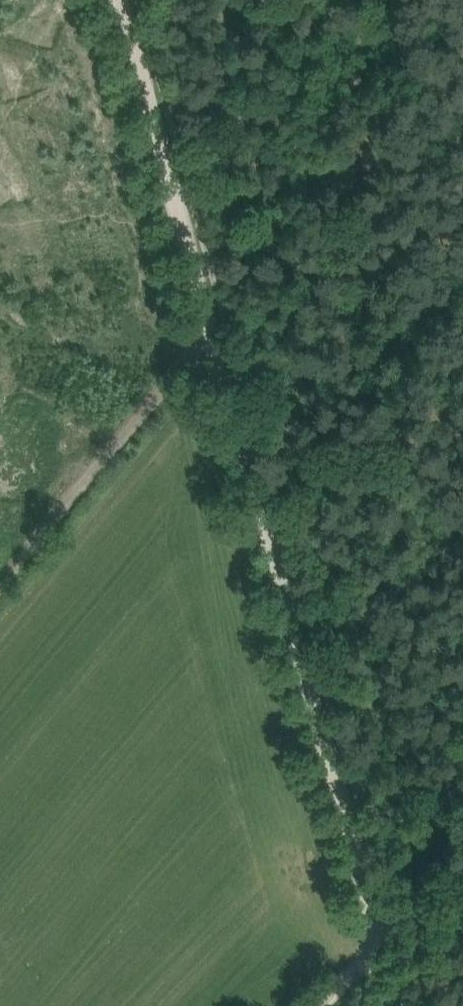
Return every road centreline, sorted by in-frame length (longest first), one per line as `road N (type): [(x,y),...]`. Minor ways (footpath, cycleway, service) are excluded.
road 1 (track): [(403,1005),(290,583),(218,354),(129,0)]
road 2 (track): [(0,601),(159,405),(218,354),(237,351)]

